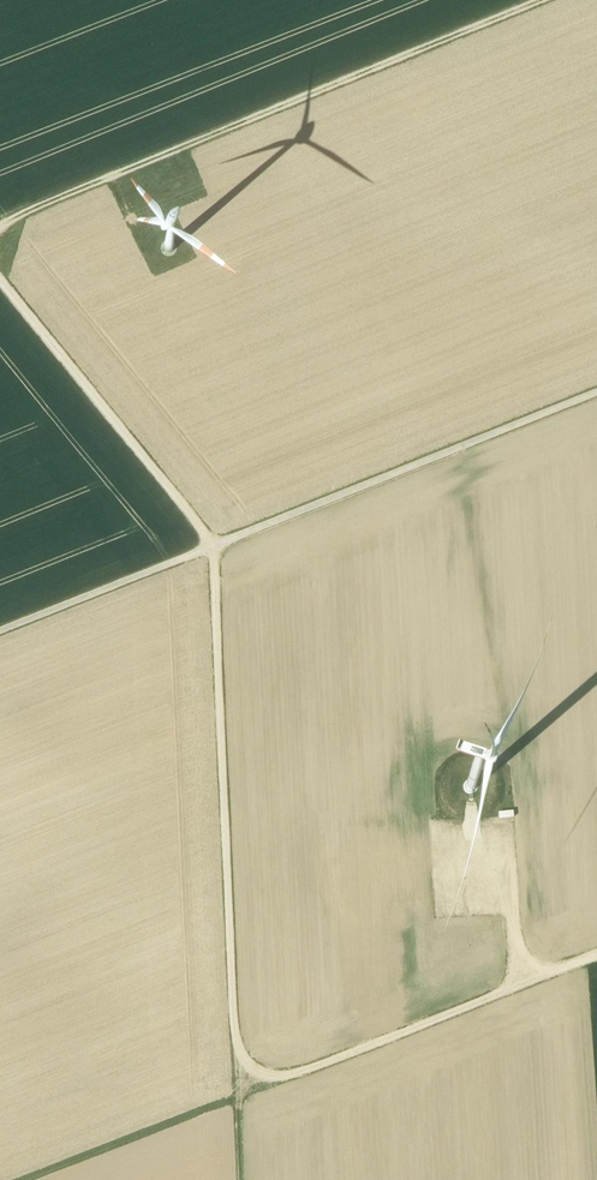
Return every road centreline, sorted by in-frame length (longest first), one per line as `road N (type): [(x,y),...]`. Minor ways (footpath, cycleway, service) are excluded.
road 1 (track): [(0,281),(210,537),(237,1099),(596,956)]
road 2 (track): [(541,0),(133,167)]
road 3 (track): [(212,546),(596,393)]
road 4 (track): [(34,1179),(237,1099),(241,1179)]
road 5 (track): [(538,978),(520,954),(501,828)]
road 6 (track): [(0,223),(133,167)]

